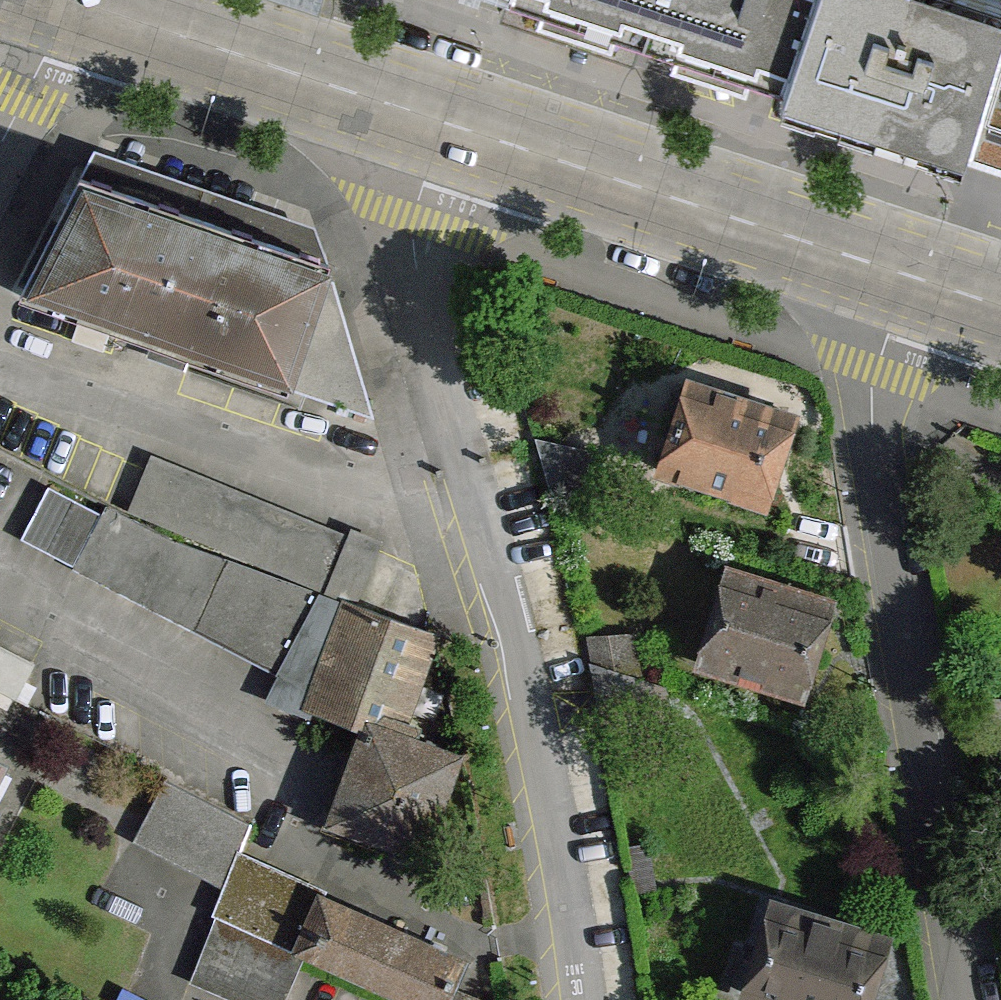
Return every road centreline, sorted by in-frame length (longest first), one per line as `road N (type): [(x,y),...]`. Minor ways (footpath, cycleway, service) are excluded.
road 1 (residential): [(579,999),(512,640),(414,290),(412,220)]
road 2 (residential): [(964,999),(870,404),(903,272)]
road 3 (primary): [(446,123),(903,272)]
road 4 (primary): [(81,0),(446,123)]
road 5 (unclassified): [(70,0),(0,142)]

